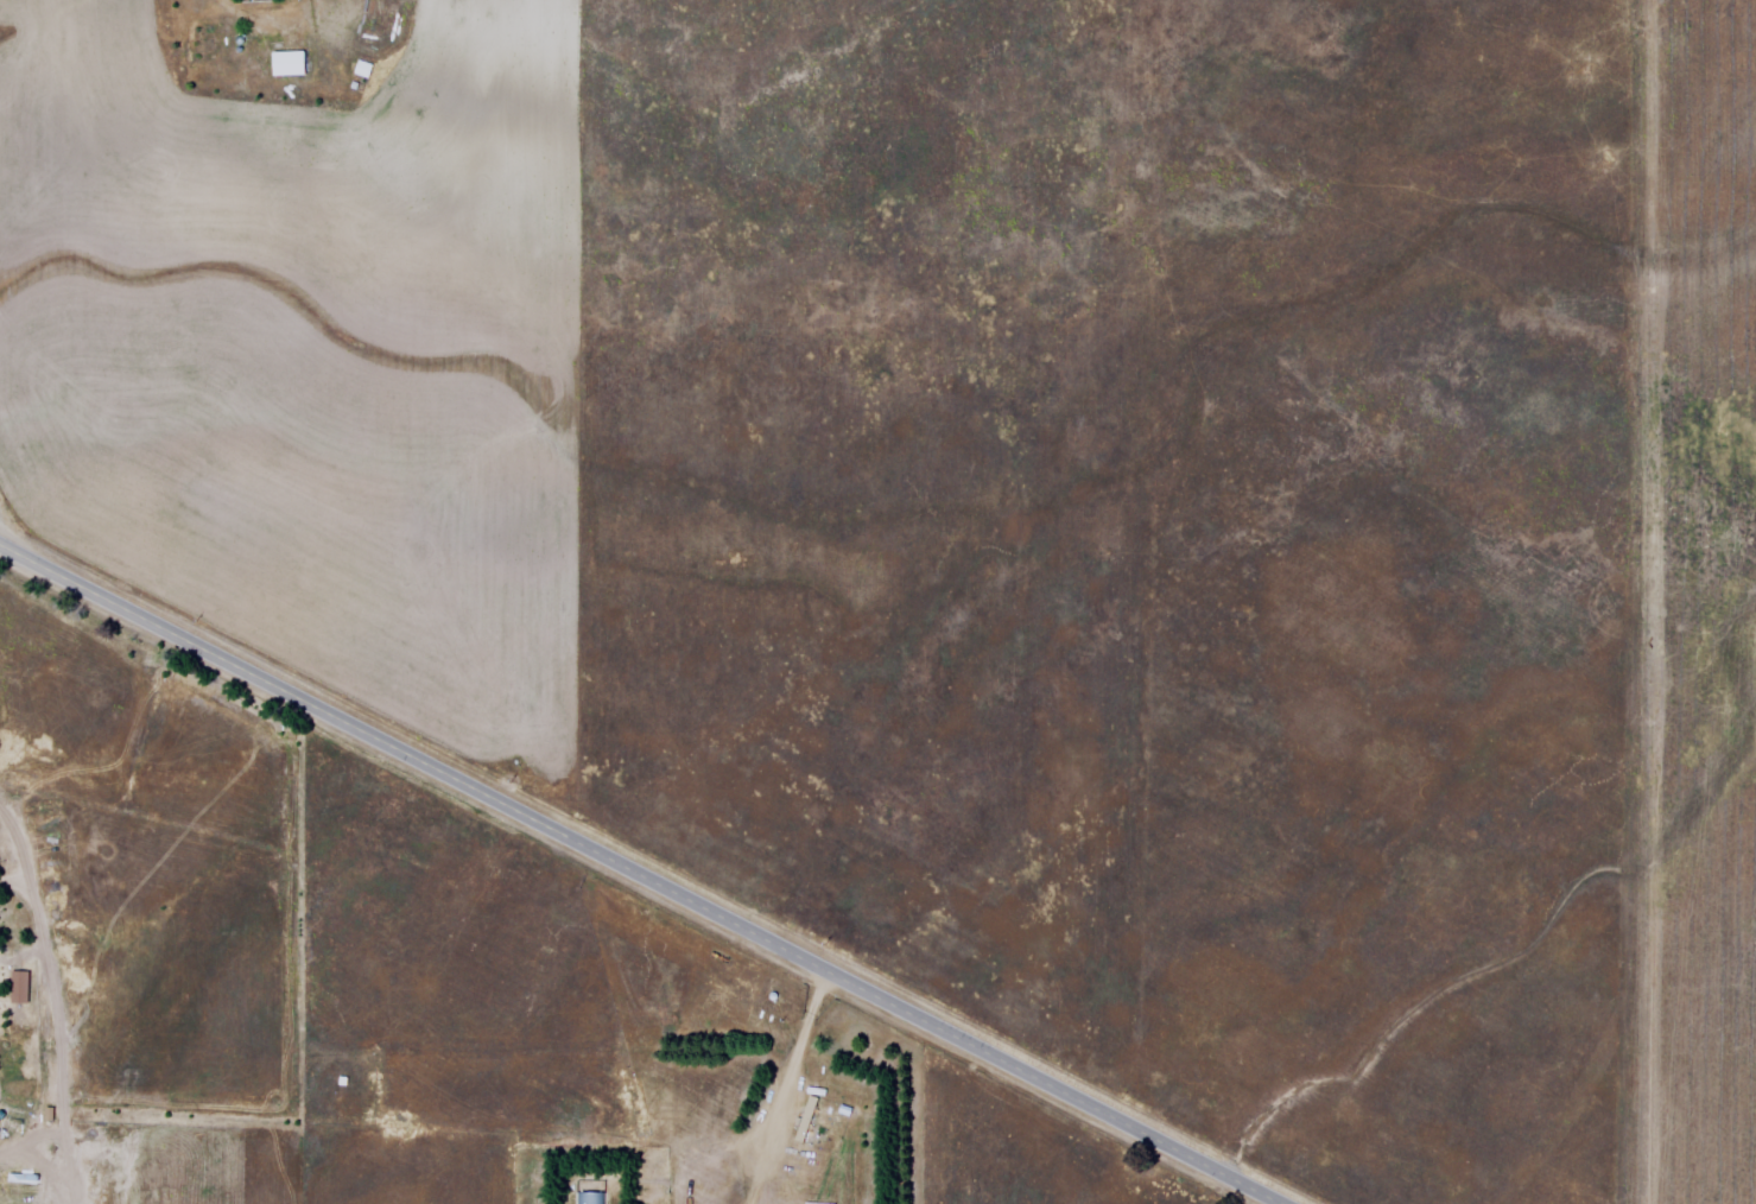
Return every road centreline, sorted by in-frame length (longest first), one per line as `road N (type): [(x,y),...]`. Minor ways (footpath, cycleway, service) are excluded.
road 1 (secondary): [(1281,1203),(0,545)]

